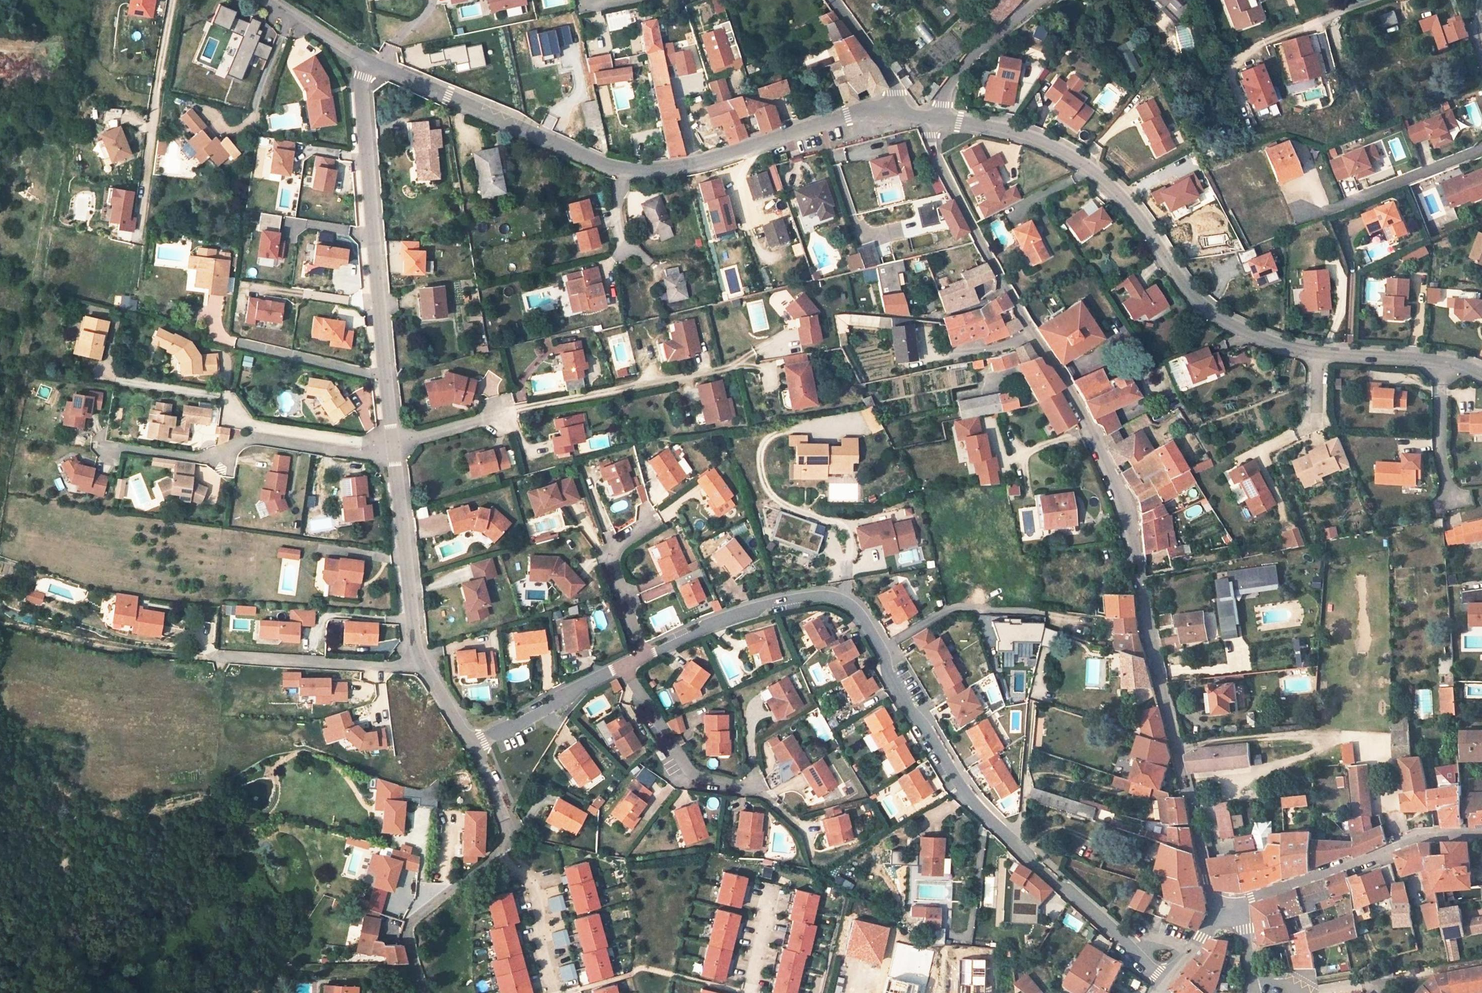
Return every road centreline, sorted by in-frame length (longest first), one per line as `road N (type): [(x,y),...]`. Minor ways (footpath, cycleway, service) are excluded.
road 1 (residential): [(1226,913),(1211,896),(1149,642),(1128,509),(1091,426),(937,159),(930,122)]
road 2 (residential): [(1168,980),(985,815),(910,709),(858,611),(833,597),(765,605),(642,657)]
road 3 (residential): [(1481,375),(1443,364),(1318,355),(1227,323),(1201,307),(1097,176),(1006,132),(944,121)]
road 4 (residential): [(420,659),(380,306)]
road 5 (residential): [(422,992),(406,925),(474,875),(509,836),(473,745)]
road 6 (unclassified): [(907,109),(848,116),(693,163),(621,168)]
road 7 (unclassified): [(621,168),(370,62)]
road 8 (residential): [(1226,913),(1423,835),(1481,834)]
road 9 (residential): [(380,306),(362,86),(370,62)]
road 10 (residential): [(173,0),(137,238)]
road 11 (track): [(0,619),(107,648),(214,656)]
road 12 (residential): [(214,656),(406,666),(420,659)]
road 13 (residential): [(766,796),(693,776),(624,665)]
road 14 (residential): [(1303,197),(1331,210),(1481,149)]
road 15 (residential): [(646,506),(647,521),(608,554),(642,657)]
road 16 (residential): [(624,665),(473,745)]
road 17 (residential): [(944,121),(948,89),(1041,0)]
road 18 (tertiary): [(907,109),(834,0)]
road 19 (unclassified): [(370,62),(266,0)]

